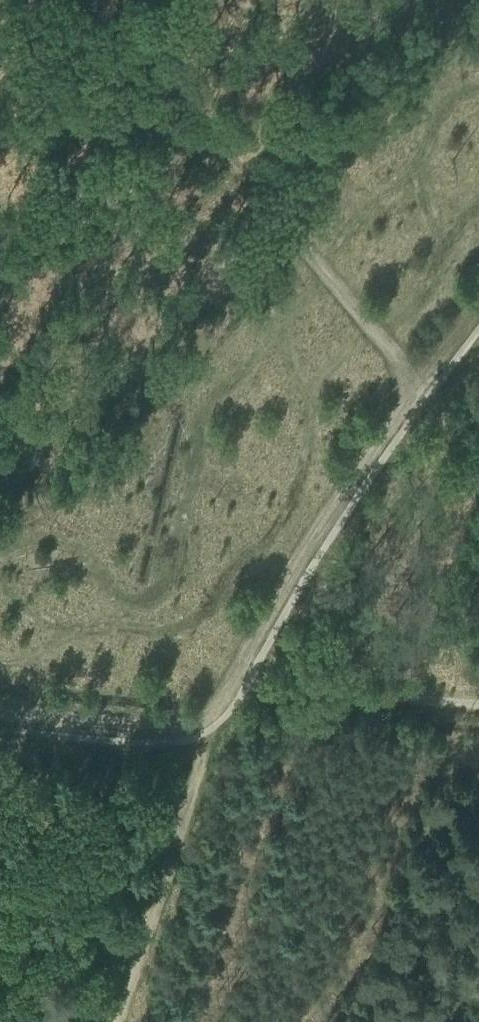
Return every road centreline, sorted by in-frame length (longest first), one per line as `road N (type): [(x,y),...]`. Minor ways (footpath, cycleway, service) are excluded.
road 1 (track): [(94,0),(421,382)]
road 2 (track): [(421,382),(286,577),(230,687)]
road 3 (track): [(205,720),(117,1021)]
road 4 (track): [(230,687),(478,707)]
road 5 (track): [(230,687),(205,720),(159,727),(0,712)]

